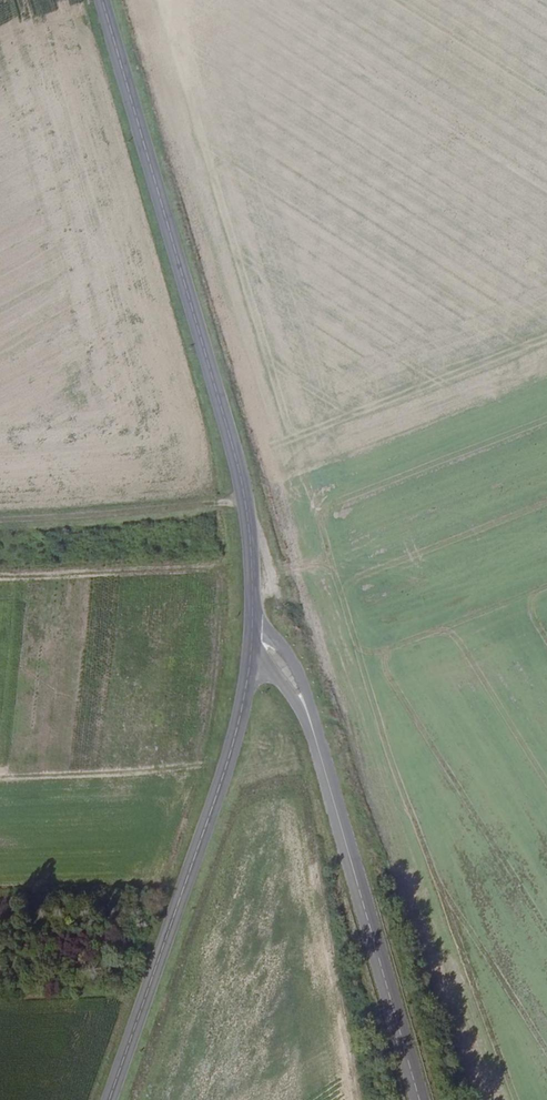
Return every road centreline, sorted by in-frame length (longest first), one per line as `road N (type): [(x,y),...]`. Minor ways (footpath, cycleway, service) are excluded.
road 1 (tertiary): [(100,0),(244,499),(252,619)]
road 2 (tertiary): [(250,660),(227,763),(109,1099)]
road 3 (tertiary): [(421,1099),(312,725)]
road 4 (track): [(0,517),(244,499)]
road 5 (tertiary): [(312,725),(298,671),(252,619)]

